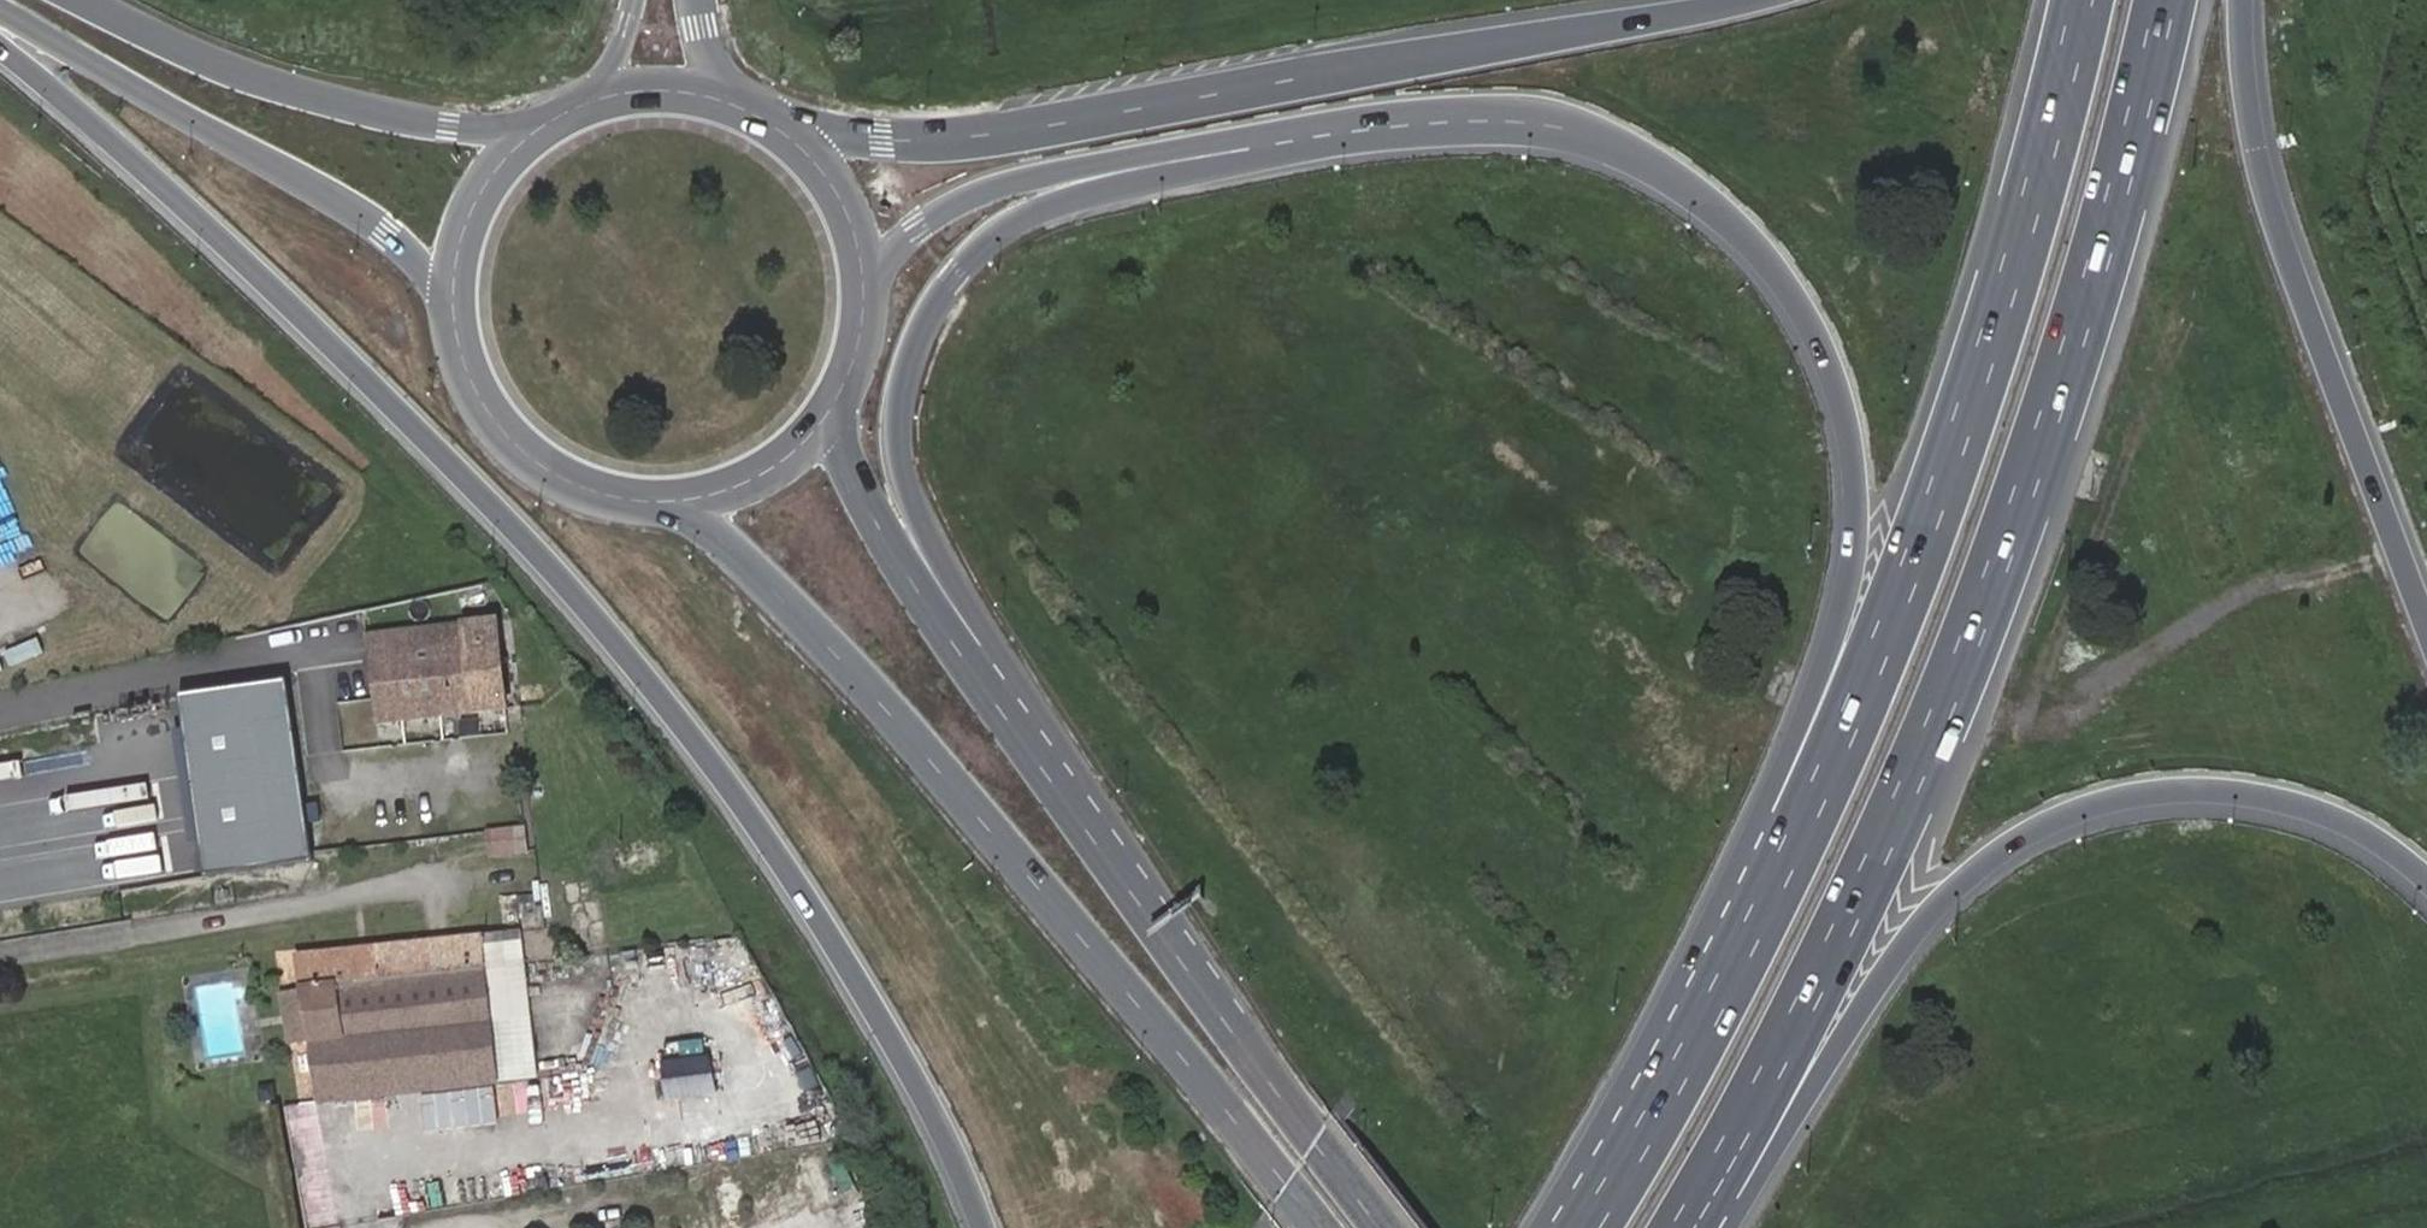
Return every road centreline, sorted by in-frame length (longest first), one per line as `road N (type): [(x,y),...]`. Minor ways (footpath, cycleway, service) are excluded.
road 1 (trunk): [(0,49),(308,319),(597,616),(753,817),(884,1021),(952,1148),(982,1227)]
road 2 (trunk): [(1418,123),(1566,128),(1622,148),(1693,190),(1755,244),(1796,301),(1831,367),(1847,422),(1857,495),(1853,570),(1834,645),(1574,1227)]
road 3 (trunk): [(2081,0),(1999,339),(1875,664),(1715,1012),(1584,1227)]
road 4 (trunk): [(1682,1227),(1794,1033),(1953,691),(2069,373),(2165,0)]
road 5 (trunk): [(1161,931),(912,499),(900,408),(912,357),(958,277),(1028,216),(1093,190),(1418,123)]
road 6 (primary): [(627,498),(697,523),(737,554),(882,703),(1320,1227)]
road 7 (trunk): [(1759,0),(1013,133),(883,141),(764,121)]
road 8 (trunk): [(1723,1227),(1933,909),(1969,876),(2059,818),(2120,797),(2258,797),(2332,819),(2398,855),(2426,883)]
road 9 (trunk): [(2426,625),(2269,200),(2250,122),(2239,0)]
road 10 (primary): [(1161,931),(904,568),(840,440),(845,383)]
road 11 (trunk): [(864,312),(885,265),(918,230),(1017,181),(1258,135),(1418,123)]
road 12 (secondary): [(0,9),(355,210),(429,277),(457,327)]
road 13 (secondary): [(561,117),(498,130),(340,104),(248,77),(83,0)]
road 14 (primary): [(1382,1227),(1161,931)]
road 15 (primary): [(627,498),(693,498),(755,477),(808,438),(845,383)]
road 16 (primary): [(457,327),(476,388),(514,440),(566,478),(627,498)]
road 17 (primary): [(561,117),(512,155),(476,206),(457,265),(457,327)]
road 18 (primary): [(864,312),(860,255),(841,202),(809,156),(764,121)]
road 19 (primary): [(764,121),(715,100),(663,92),(570,113)]
road 20 (unclassified): [(764,121),(710,58),(698,0)]
road 21 (unclassified): [(636,0),(606,73),(570,113)]

